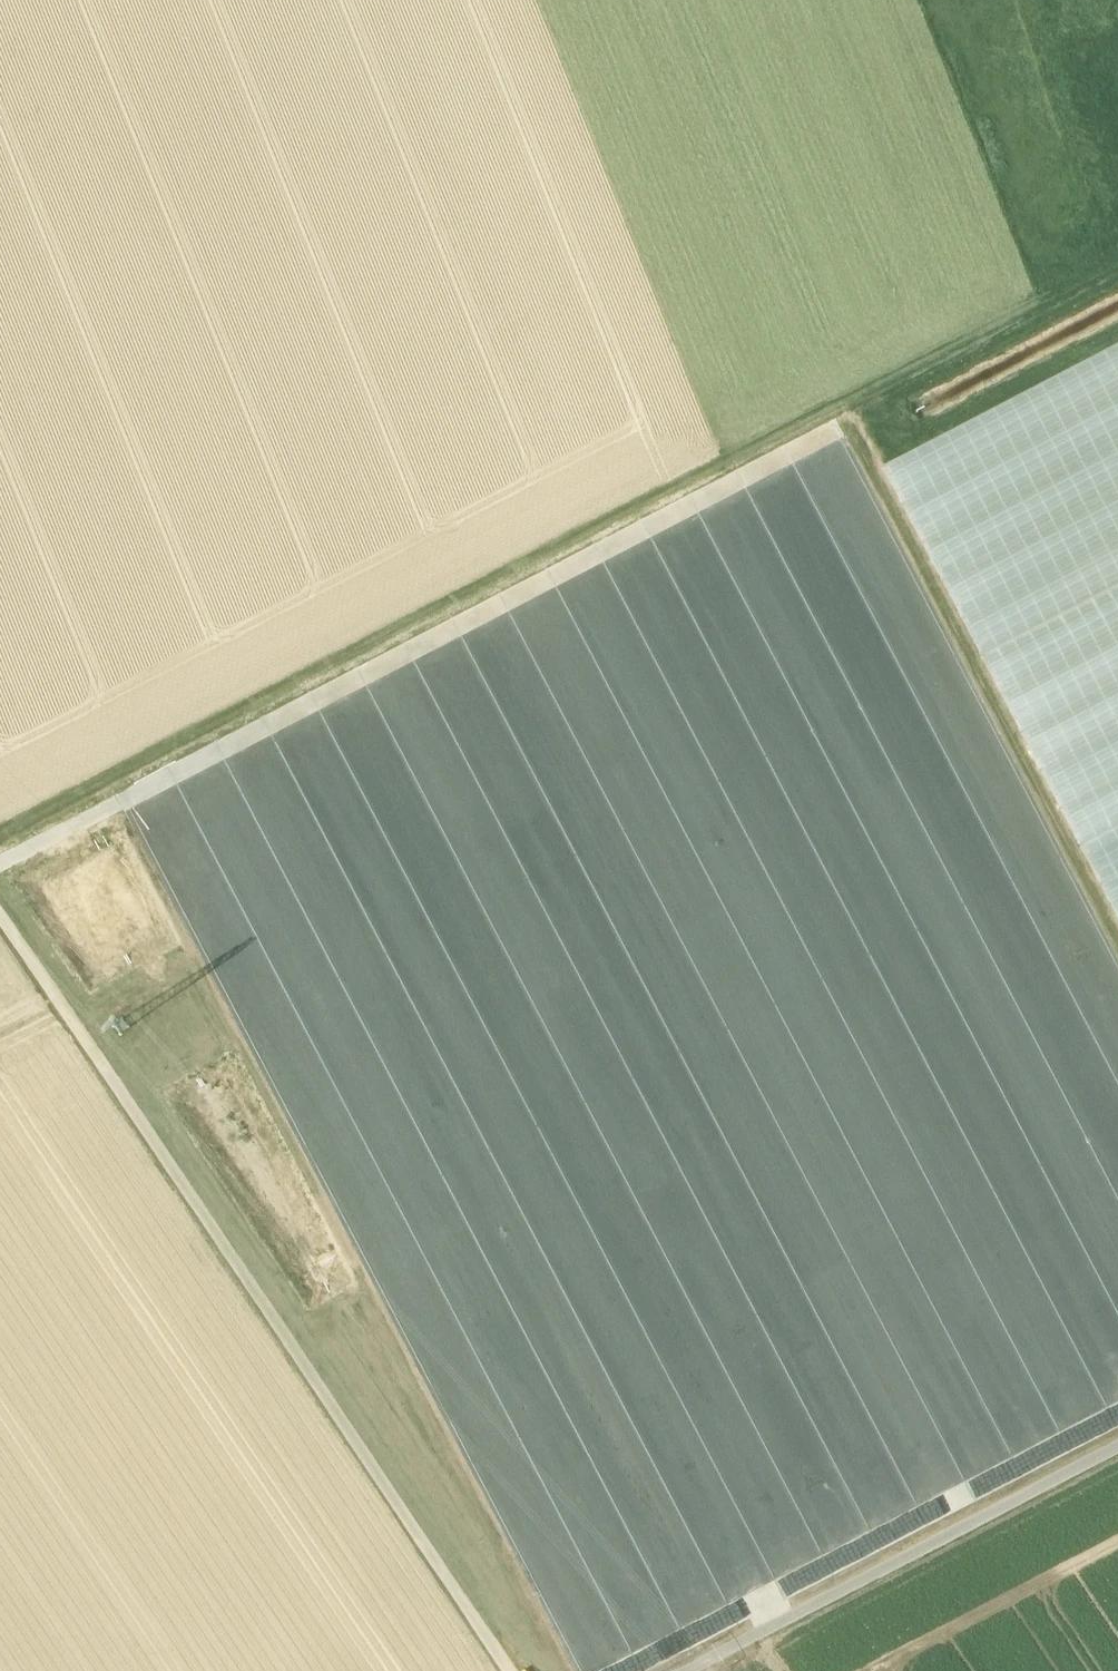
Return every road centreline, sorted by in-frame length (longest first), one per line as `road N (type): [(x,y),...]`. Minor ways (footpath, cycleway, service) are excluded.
road 1 (track): [(0,917),(511,1670)]
road 2 (track): [(1117,1447),(687,1670)]

